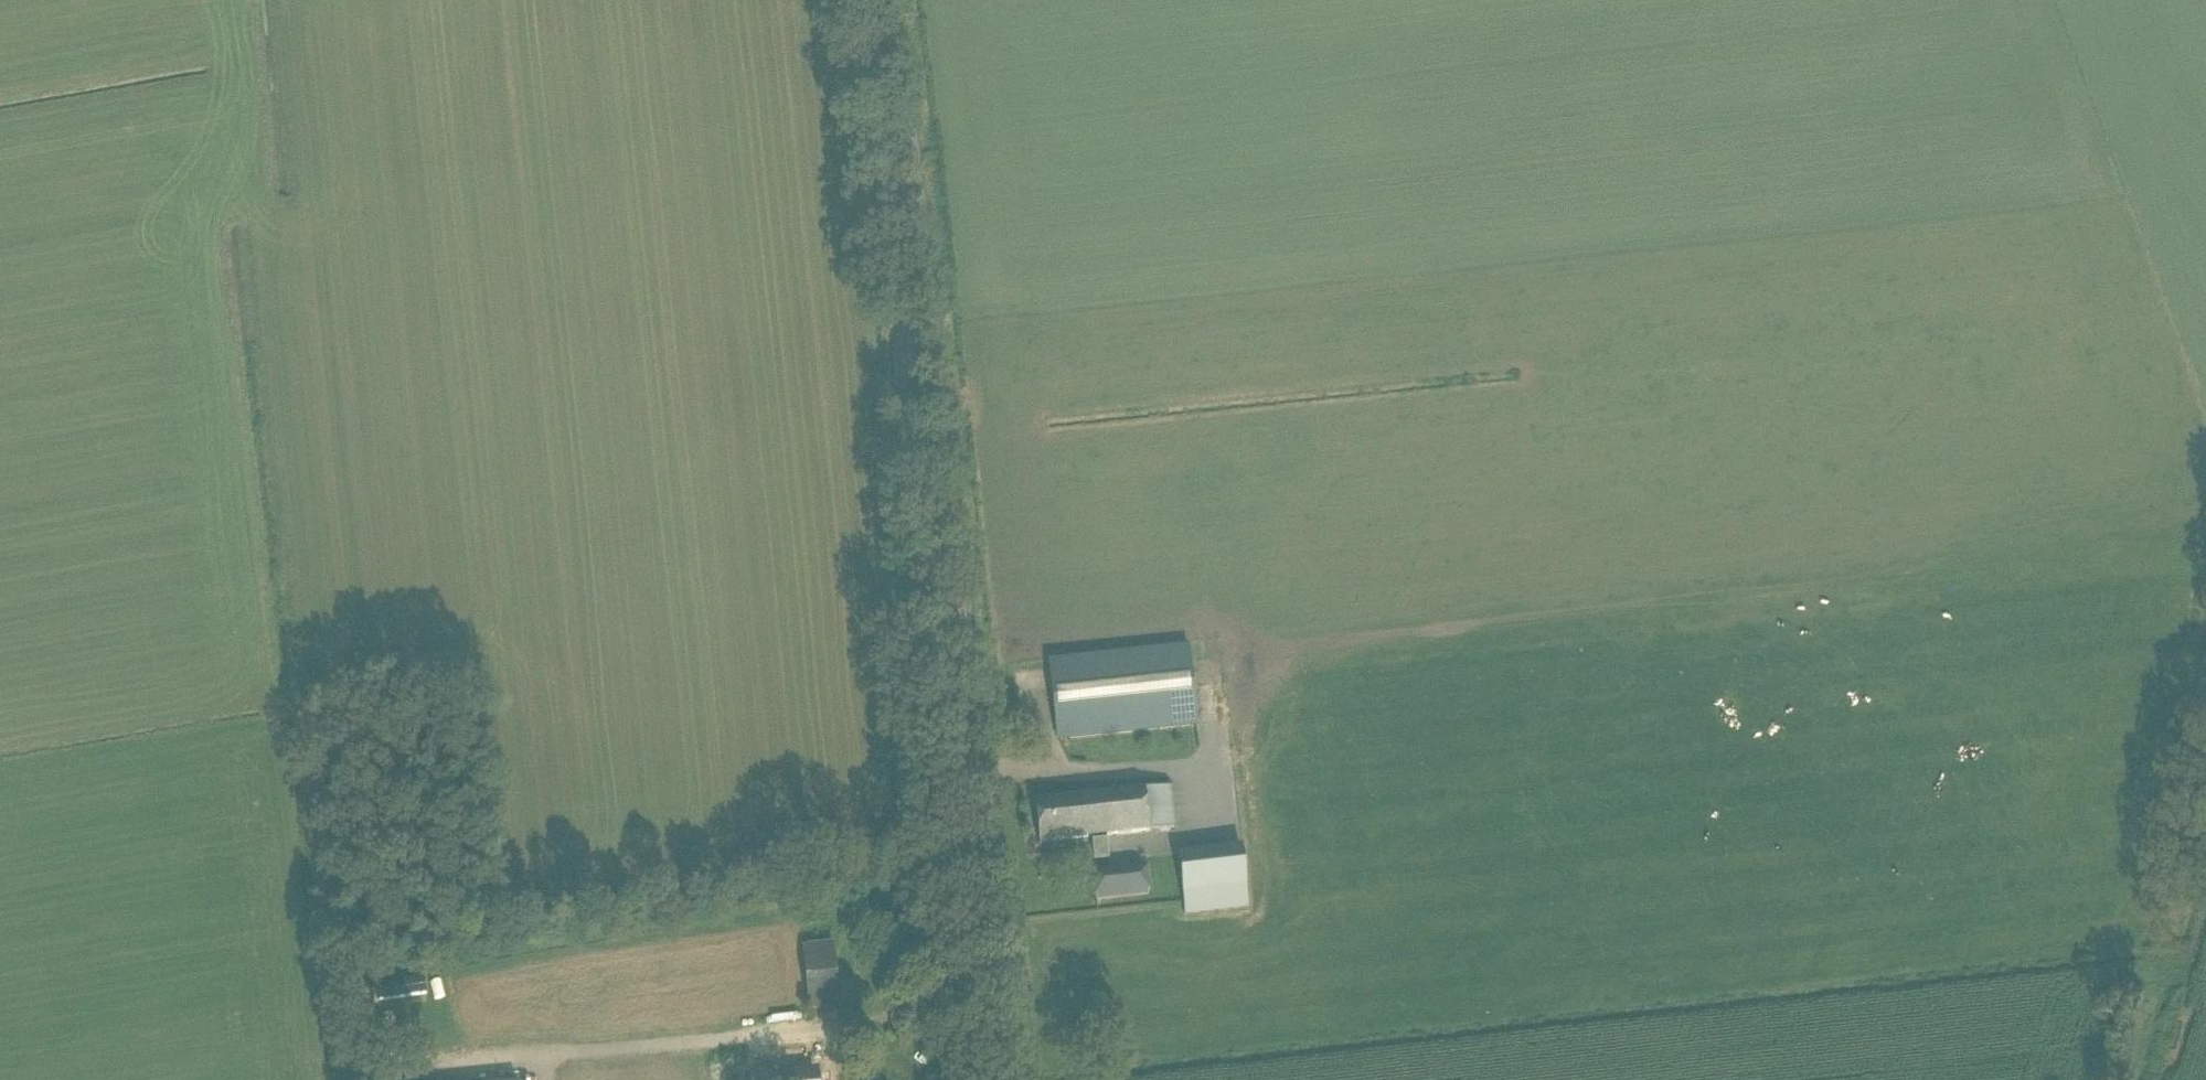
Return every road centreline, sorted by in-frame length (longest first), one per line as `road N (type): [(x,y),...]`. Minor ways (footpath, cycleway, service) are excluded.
road 1 (tertiary): [(987,1079),(867,0)]

